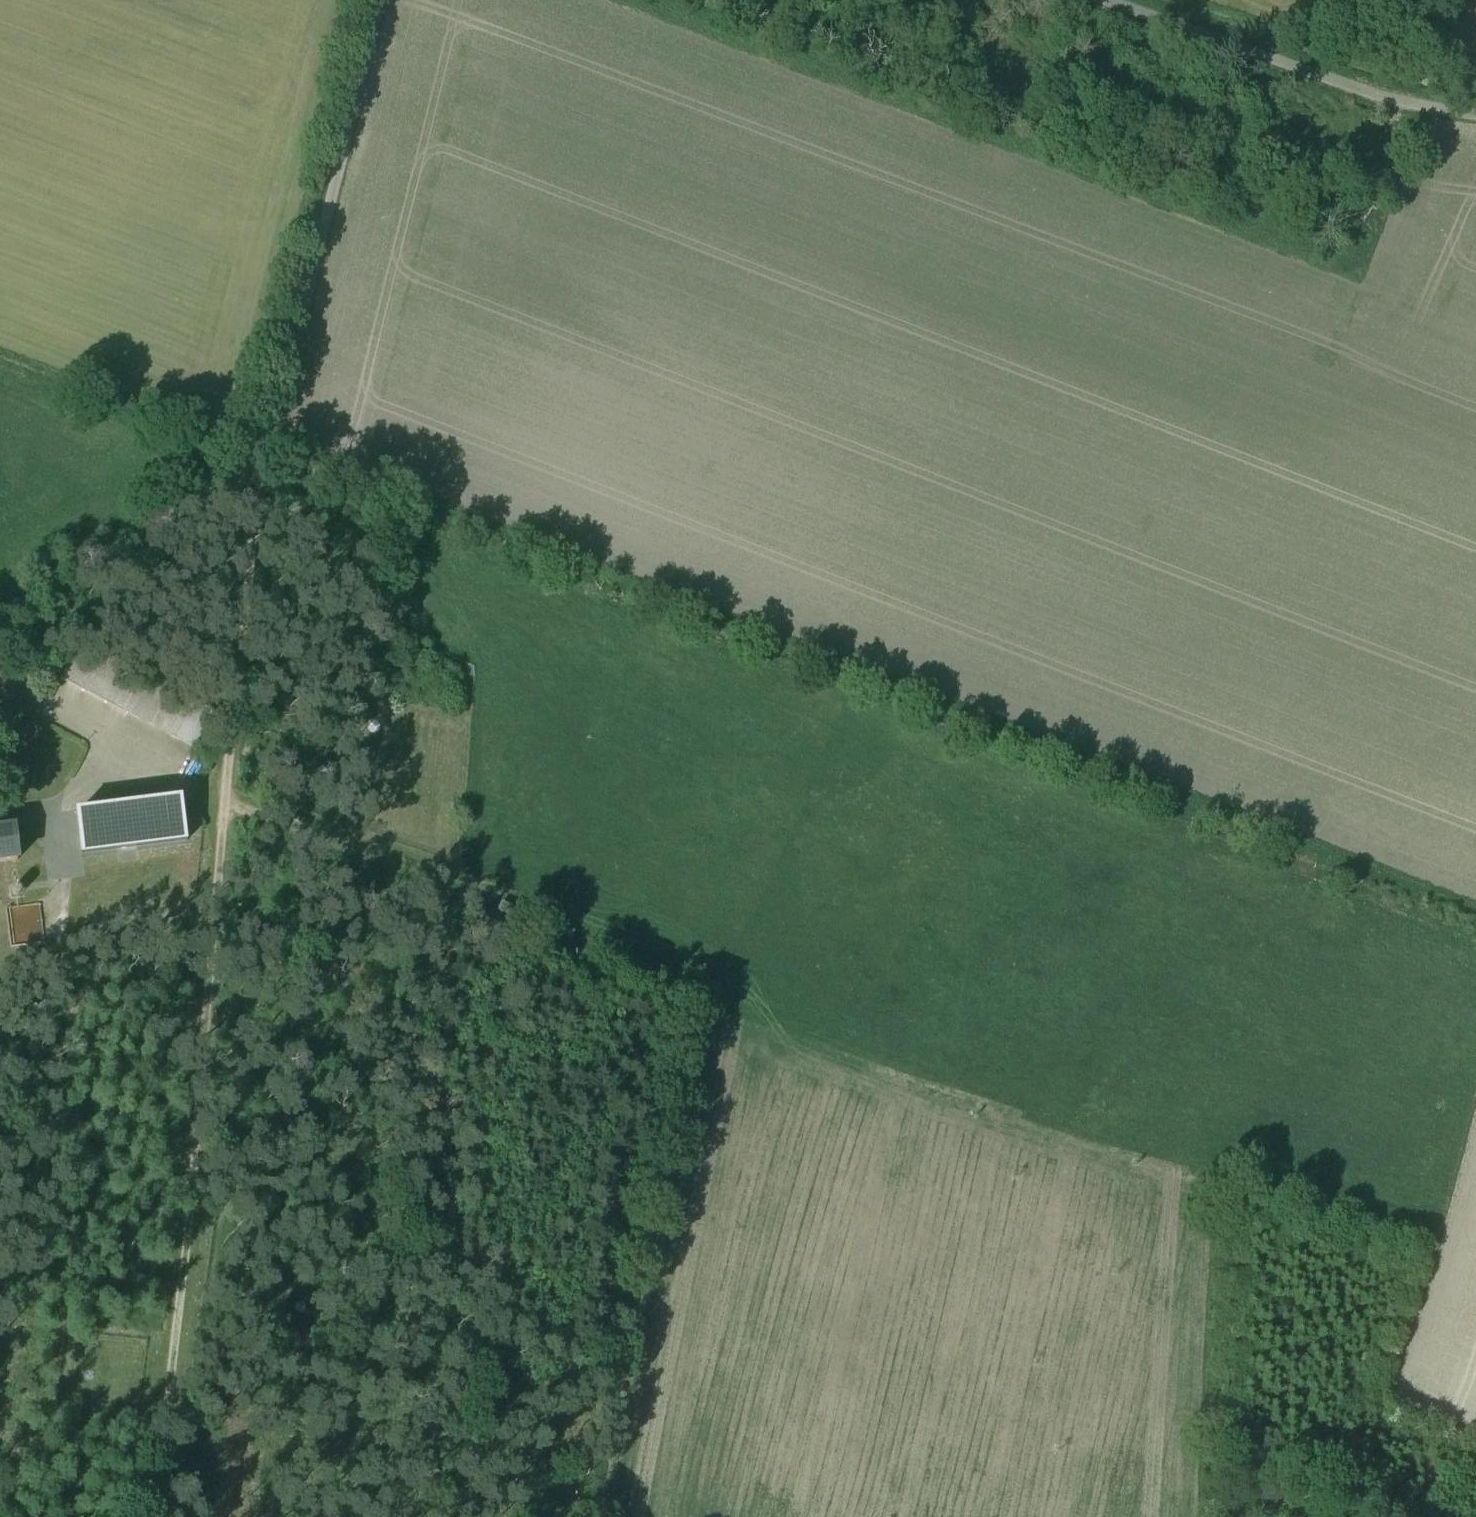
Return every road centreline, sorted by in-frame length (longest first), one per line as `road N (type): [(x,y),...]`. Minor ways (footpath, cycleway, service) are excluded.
road 1 (track): [(263,454),(240,799),(157,1516)]
road 2 (track): [(263,454),(298,348),(381,0)]
road 3 (track): [(1098,0),(1354,89),(1475,114)]
road 4 (track): [(0,658),(93,614),(263,454)]
road 5 (track): [(240,799),(449,877)]

